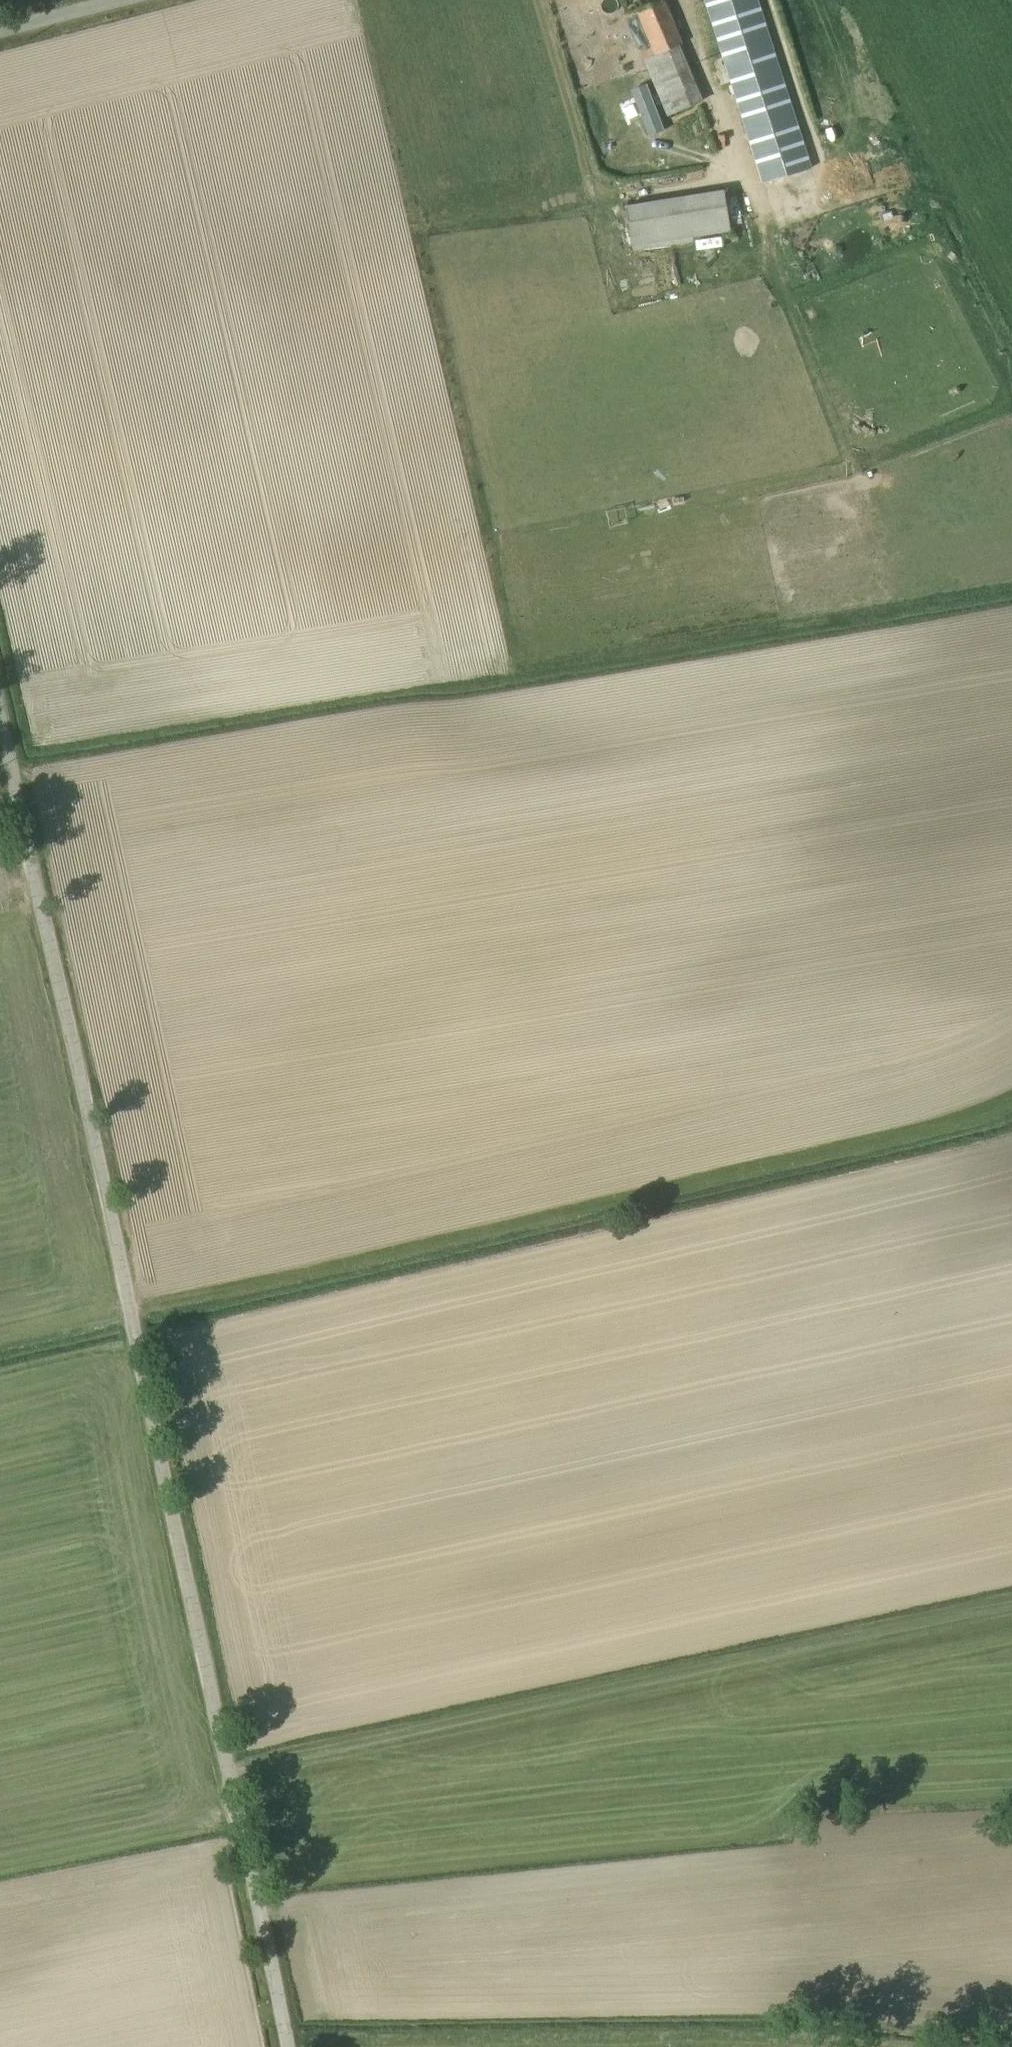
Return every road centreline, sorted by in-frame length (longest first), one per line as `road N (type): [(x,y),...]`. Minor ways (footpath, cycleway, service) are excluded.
road 1 (unclassified): [(288,2046),(0,722)]
road 2 (unclassified): [(0,32),(124,0)]

